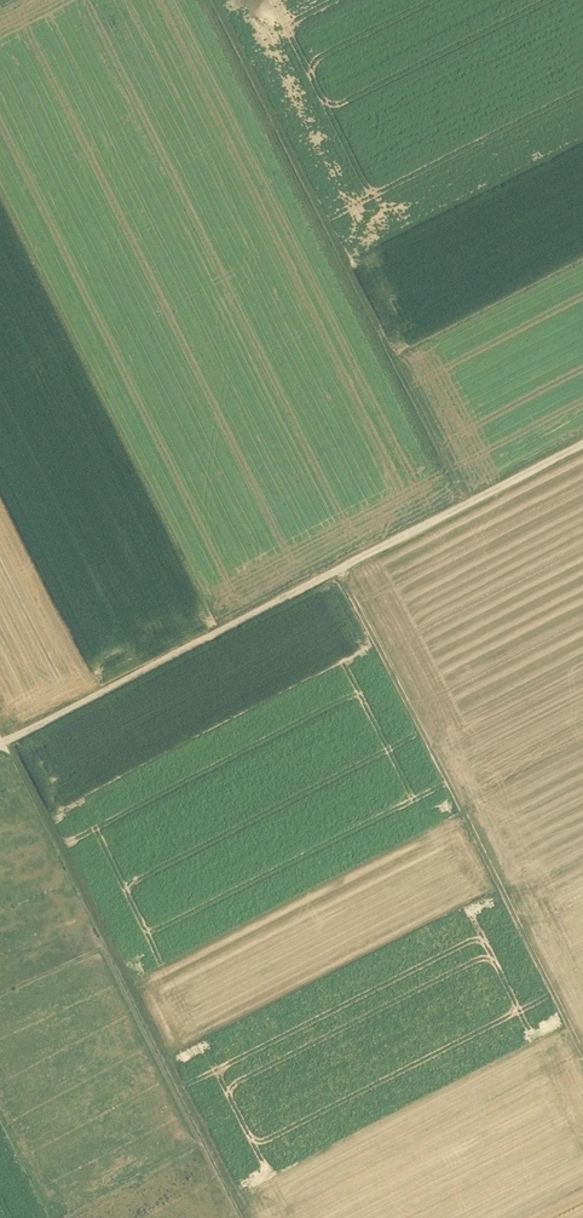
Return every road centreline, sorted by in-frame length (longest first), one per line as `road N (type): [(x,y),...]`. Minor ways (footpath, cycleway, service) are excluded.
road 1 (track): [(214,0),(474,501)]
road 2 (track): [(6,729),(253,1217)]
road 3 (track): [(350,578),(582,1041)]
road 4 (track): [(0,755),(350,578)]
road 5 (track): [(350,578),(582,445)]

